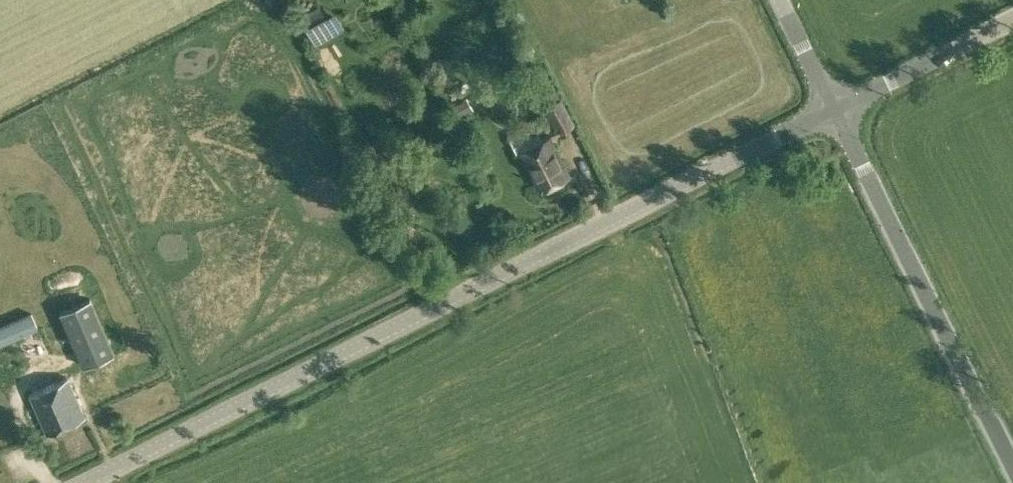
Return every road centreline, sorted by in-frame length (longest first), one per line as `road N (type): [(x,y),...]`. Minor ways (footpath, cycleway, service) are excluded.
road 1 (tertiary): [(86,482),(834,109)]
road 2 (tertiary): [(1012,469),(834,109)]
road 3 (tertiary): [(834,109),(1012,19)]
road 4 (tertiary): [(834,109),(779,0)]

